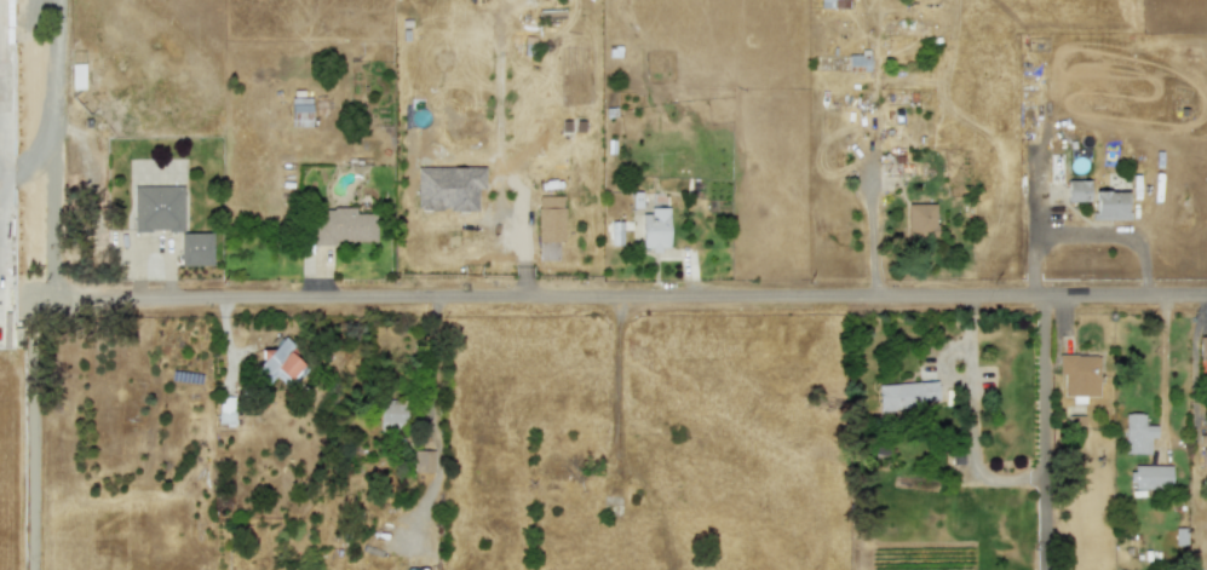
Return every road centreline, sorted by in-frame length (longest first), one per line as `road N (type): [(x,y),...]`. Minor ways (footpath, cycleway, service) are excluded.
road 1 (residential): [(1206,299),(0,299)]
road 2 (residential): [(57,0),(53,299)]

